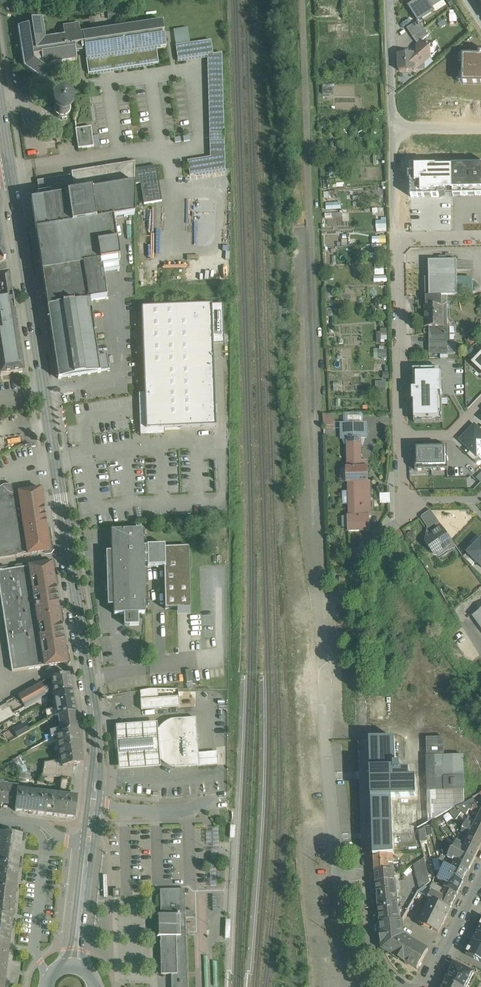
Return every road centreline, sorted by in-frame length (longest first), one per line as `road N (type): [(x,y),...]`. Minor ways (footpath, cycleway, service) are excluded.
road 1 (tertiary): [(93,805),(93,706),(9,167)]
road 2 (residential): [(326,674),(338,873)]
road 3 (residential): [(395,240),(401,435)]
road 4 (residential): [(338,873),(365,877),(373,943),(407,986)]
road 5 (residential): [(53,845),(43,857),(35,936),(48,983)]
road 6 (residential): [(401,435),(401,516),(361,555)]
road 7 (tertiary): [(74,966),(89,838)]
road 8 (residential): [(388,0),(393,128)]
road 9 (residential): [(424,986),(480,875)]
road 10 (residential): [(93,805),(188,810),(212,798)]

